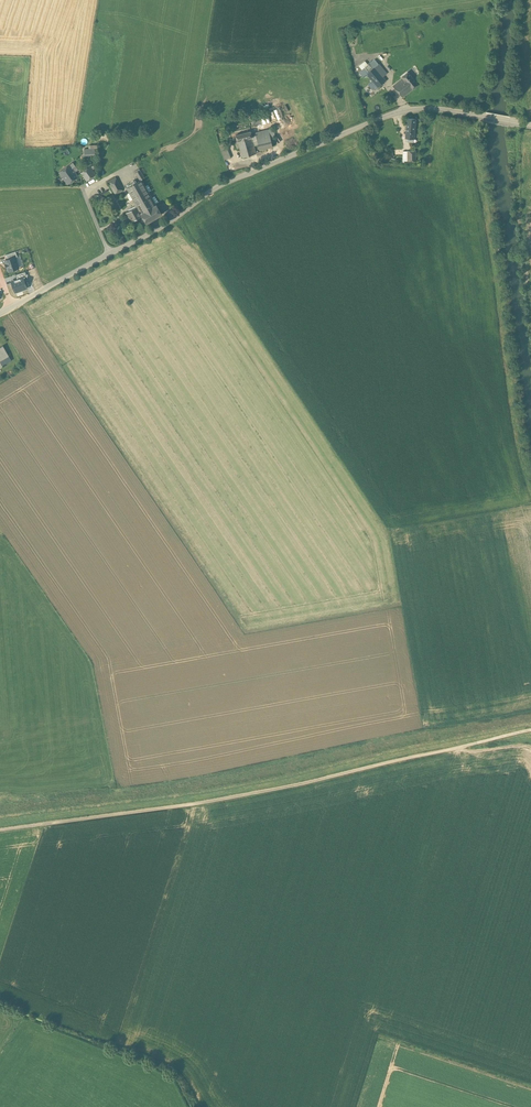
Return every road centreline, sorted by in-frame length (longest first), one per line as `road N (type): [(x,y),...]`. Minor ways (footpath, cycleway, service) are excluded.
road 1 (track): [(530,729),(302,784),(0,830)]
road 2 (tertiary): [(530,125),(430,109),(399,112),(217,188),(109,255)]

